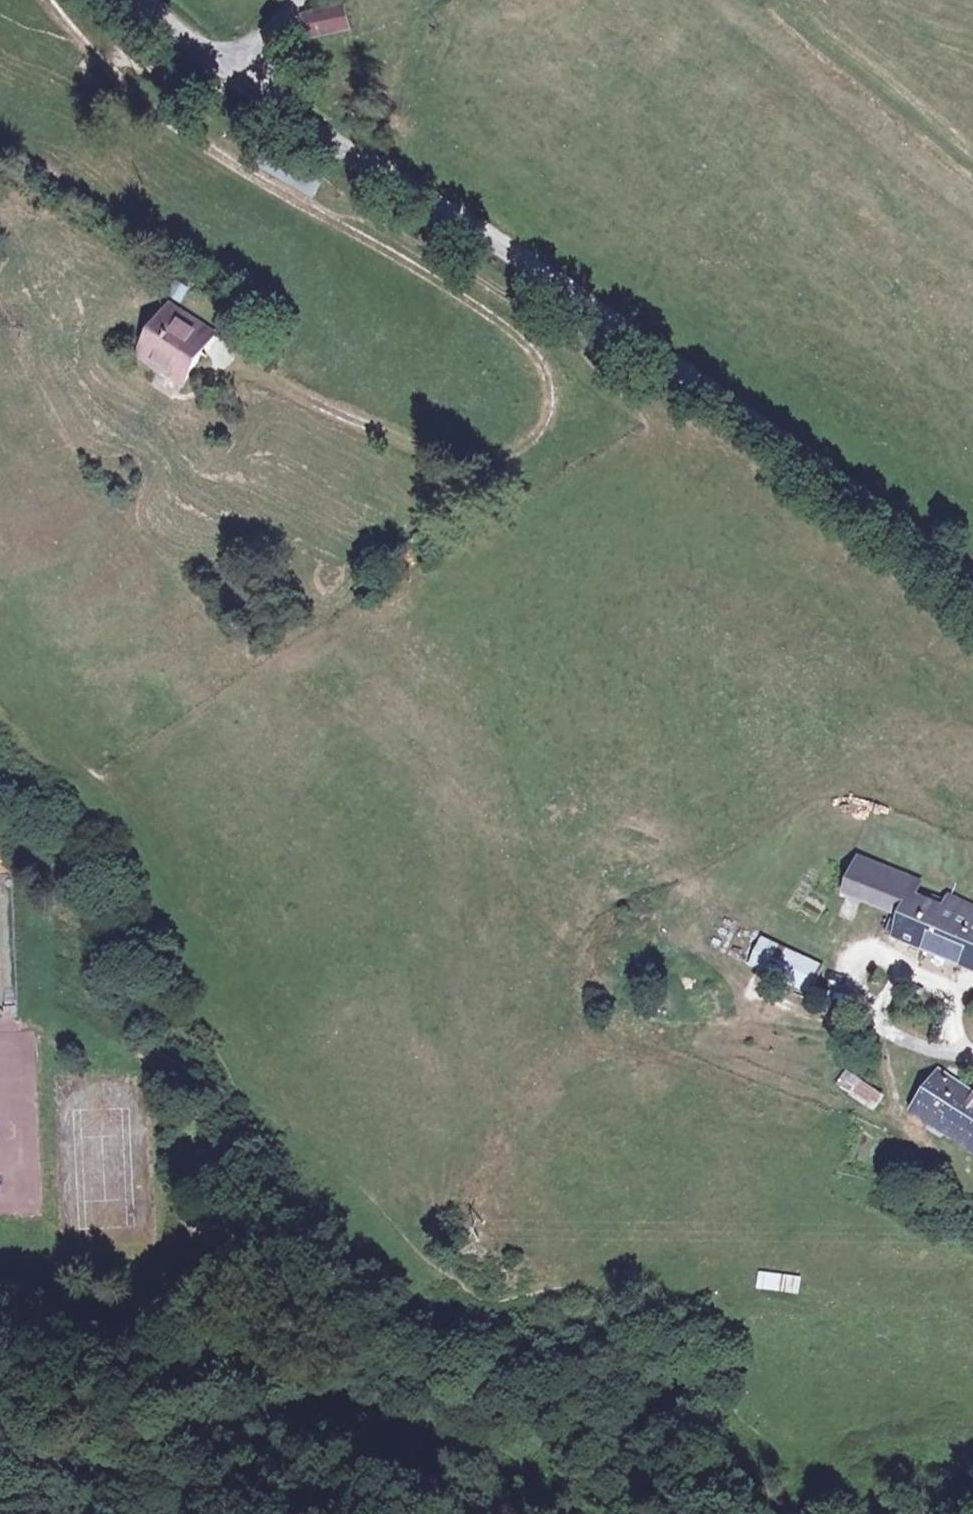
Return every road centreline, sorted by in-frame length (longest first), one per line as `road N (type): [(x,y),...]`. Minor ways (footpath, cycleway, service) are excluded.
road 1 (unclassified): [(972,565),(809,445),(227,69)]

